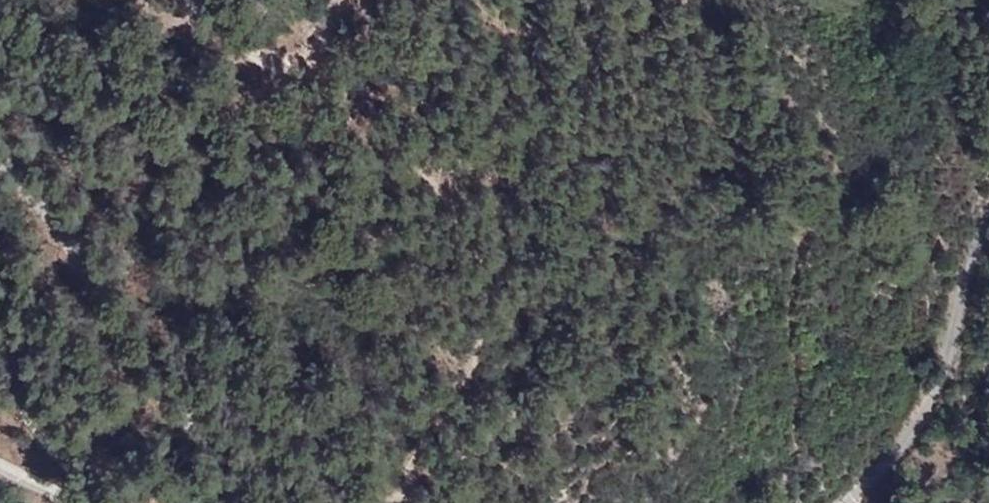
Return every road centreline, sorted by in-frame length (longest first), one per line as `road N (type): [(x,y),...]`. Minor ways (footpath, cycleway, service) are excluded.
road 1 (unclassified): [(233,502),(73,241),(0,159)]
road 2 (unclassified): [(842,502),(947,366),(988,211)]

